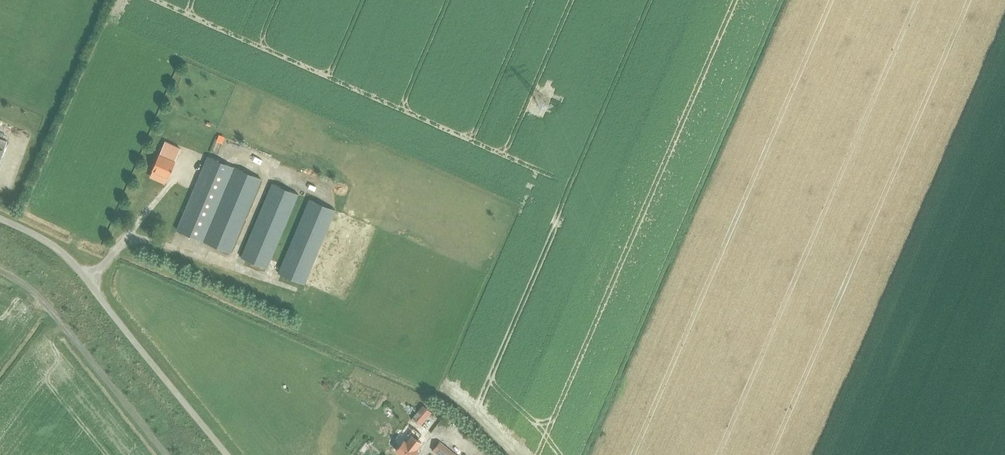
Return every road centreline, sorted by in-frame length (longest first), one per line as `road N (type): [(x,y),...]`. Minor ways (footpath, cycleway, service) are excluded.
road 1 (unclassified): [(223,454),(72,271),(41,239),(0,220)]

